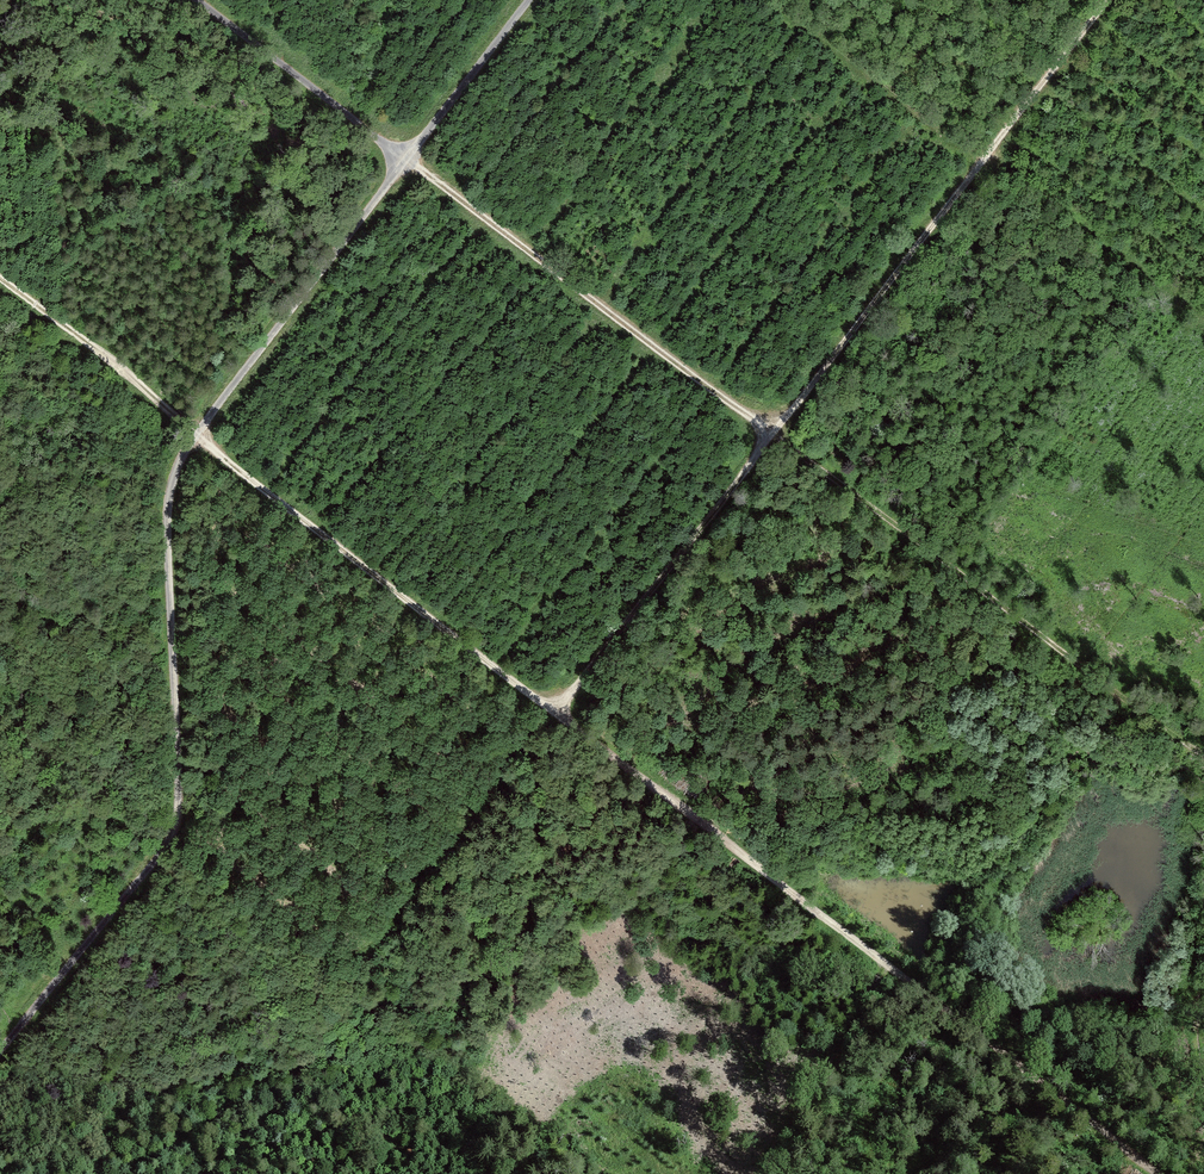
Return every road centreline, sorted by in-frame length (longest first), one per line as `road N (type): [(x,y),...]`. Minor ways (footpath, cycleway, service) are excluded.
road 1 (track): [(1158,1173),(209,445),(127,368),(0,281)]
road 2 (track): [(0,1052),(170,838),(179,779),(167,516),(181,455),(404,161)]
road 3 (track): [(558,715),(1113,0)]
road 4 (track): [(1203,755),(1119,699),(772,433)]
road 5 (track): [(1203,322),(776,0)]
road 6 (track): [(404,161),(772,433)]
road 7 (track): [(194,0),(404,161)]
road 8 (track): [(404,161),(530,0)]

